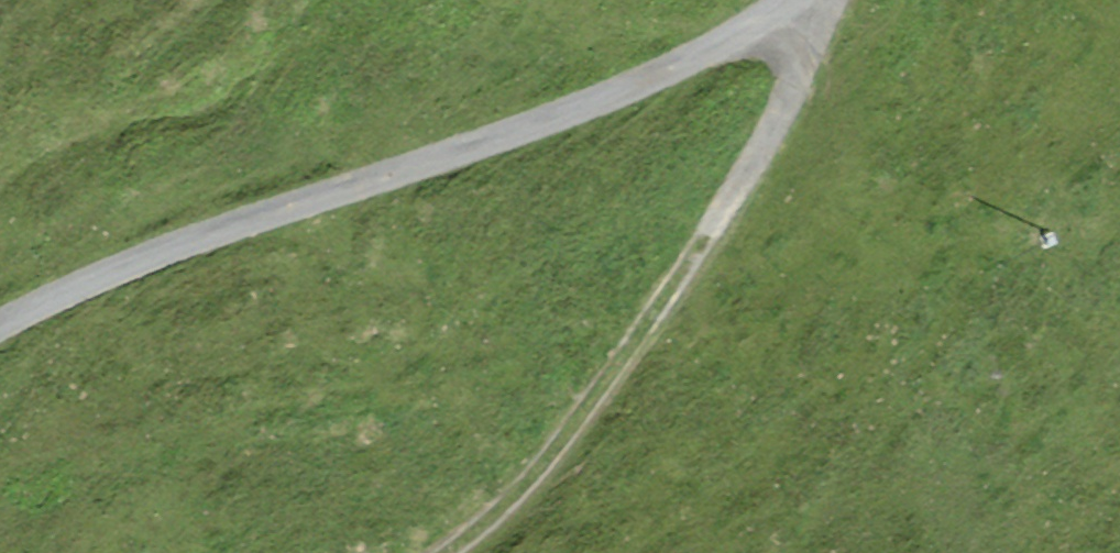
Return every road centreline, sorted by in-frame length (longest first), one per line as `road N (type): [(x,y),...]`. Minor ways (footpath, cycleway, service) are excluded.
road 1 (unclassified): [(786,0),(689,60),(592,102),(203,238),(0,325)]
road 2 (track): [(806,0),(806,73),(710,251),(537,497),(456,552)]

